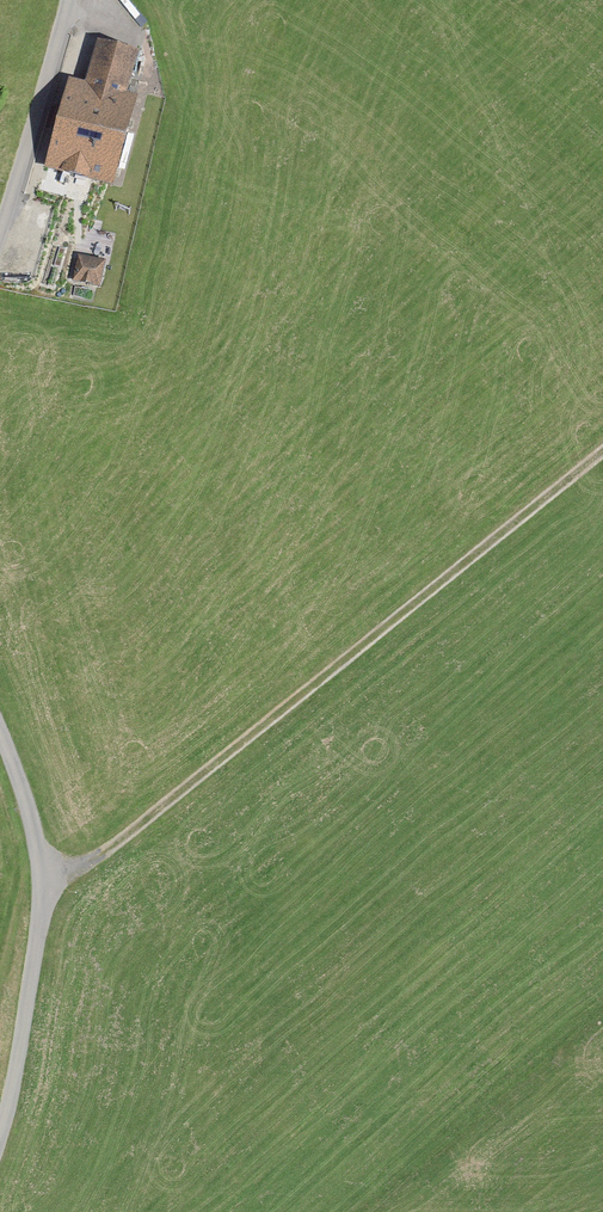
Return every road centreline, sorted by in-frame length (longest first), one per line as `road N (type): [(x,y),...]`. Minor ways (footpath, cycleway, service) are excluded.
road 1 (track): [(602,451),(118,843),(45,891)]
road 2 (unclassified): [(0,1136),(45,891),(29,812),(0,733)]
road 3 (unclassified): [(0,223),(68,0)]

